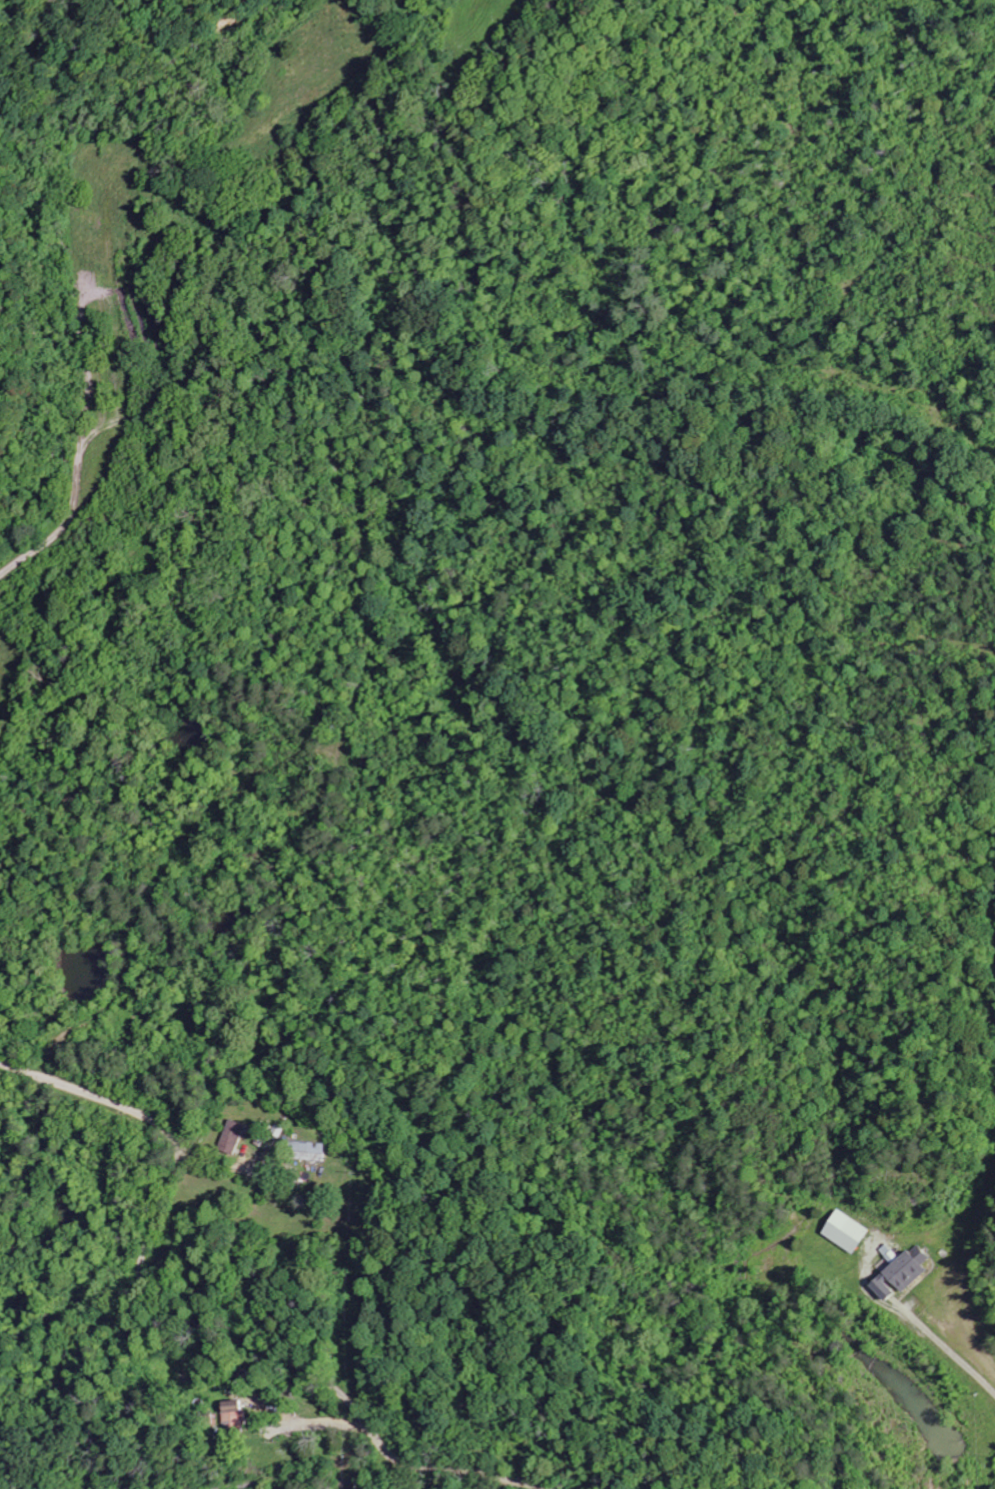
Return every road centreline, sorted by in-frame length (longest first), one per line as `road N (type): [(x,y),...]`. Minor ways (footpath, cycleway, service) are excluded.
road 1 (residential): [(0,1473),(382,1445),(410,1469),(544,1488)]
road 2 (residential): [(382,1445),(322,1380),(174,1317),(146,1296),(142,1256),(183,1158),(178,1140)]

